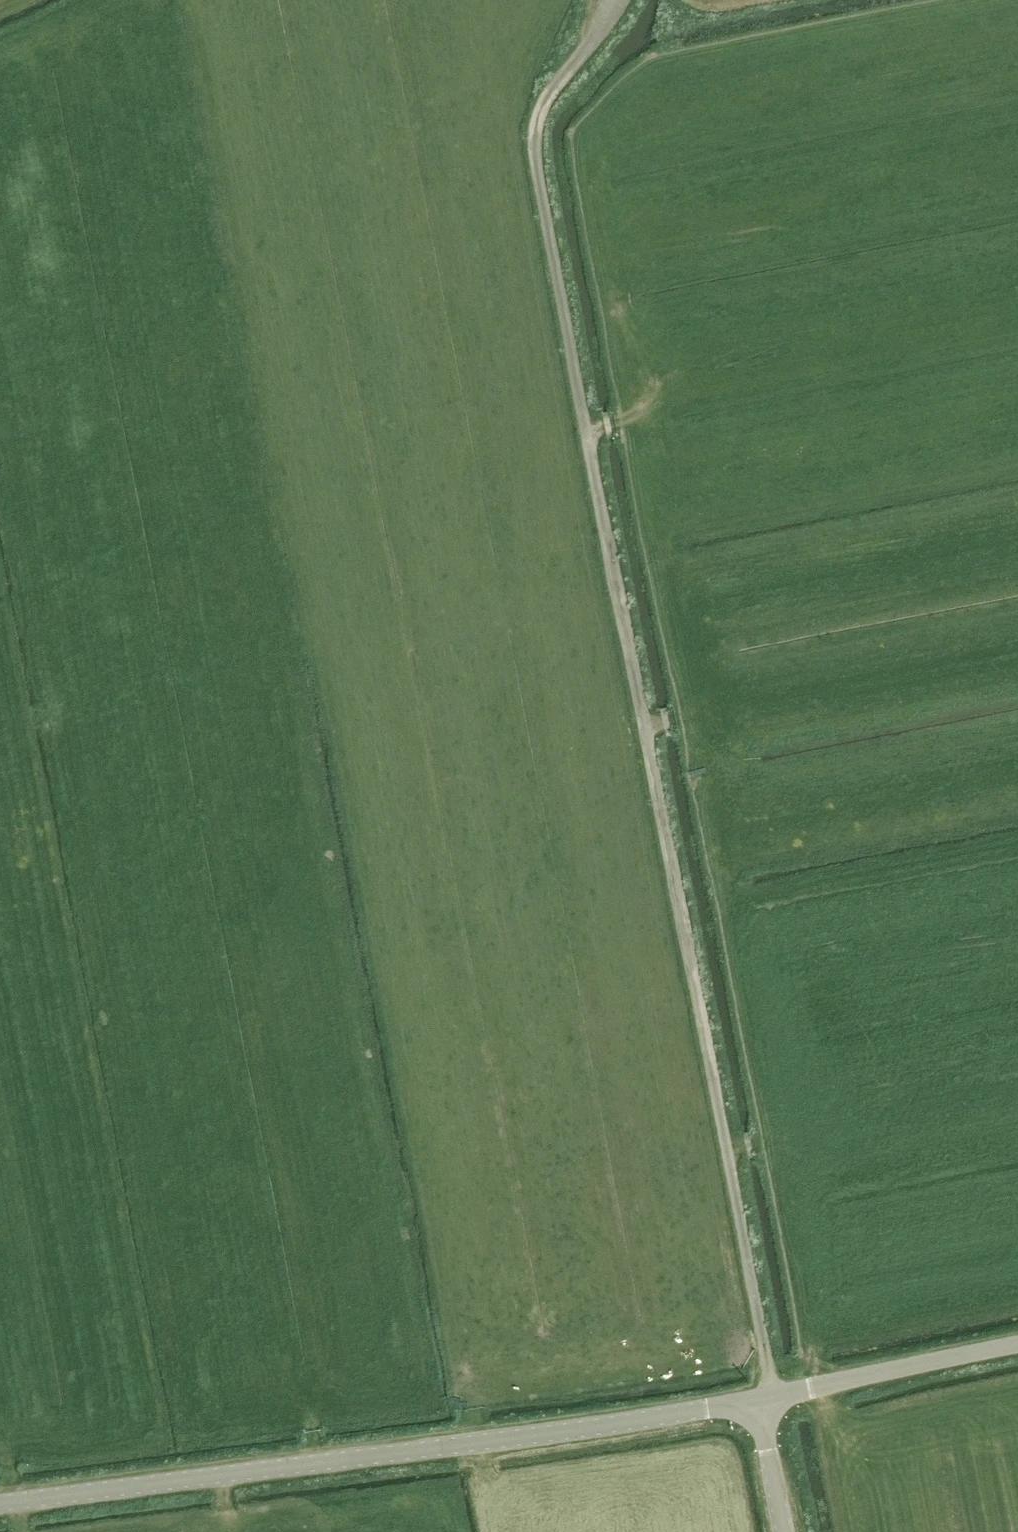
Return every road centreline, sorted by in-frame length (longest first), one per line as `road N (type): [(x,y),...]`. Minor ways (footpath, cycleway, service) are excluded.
road 1 (tertiary): [(0,1504),(550,1433),(759,1397)]
road 2 (unclassified): [(759,1397),(1017,1343)]
road 3 (tertiary): [(784,1531),(759,1397)]

